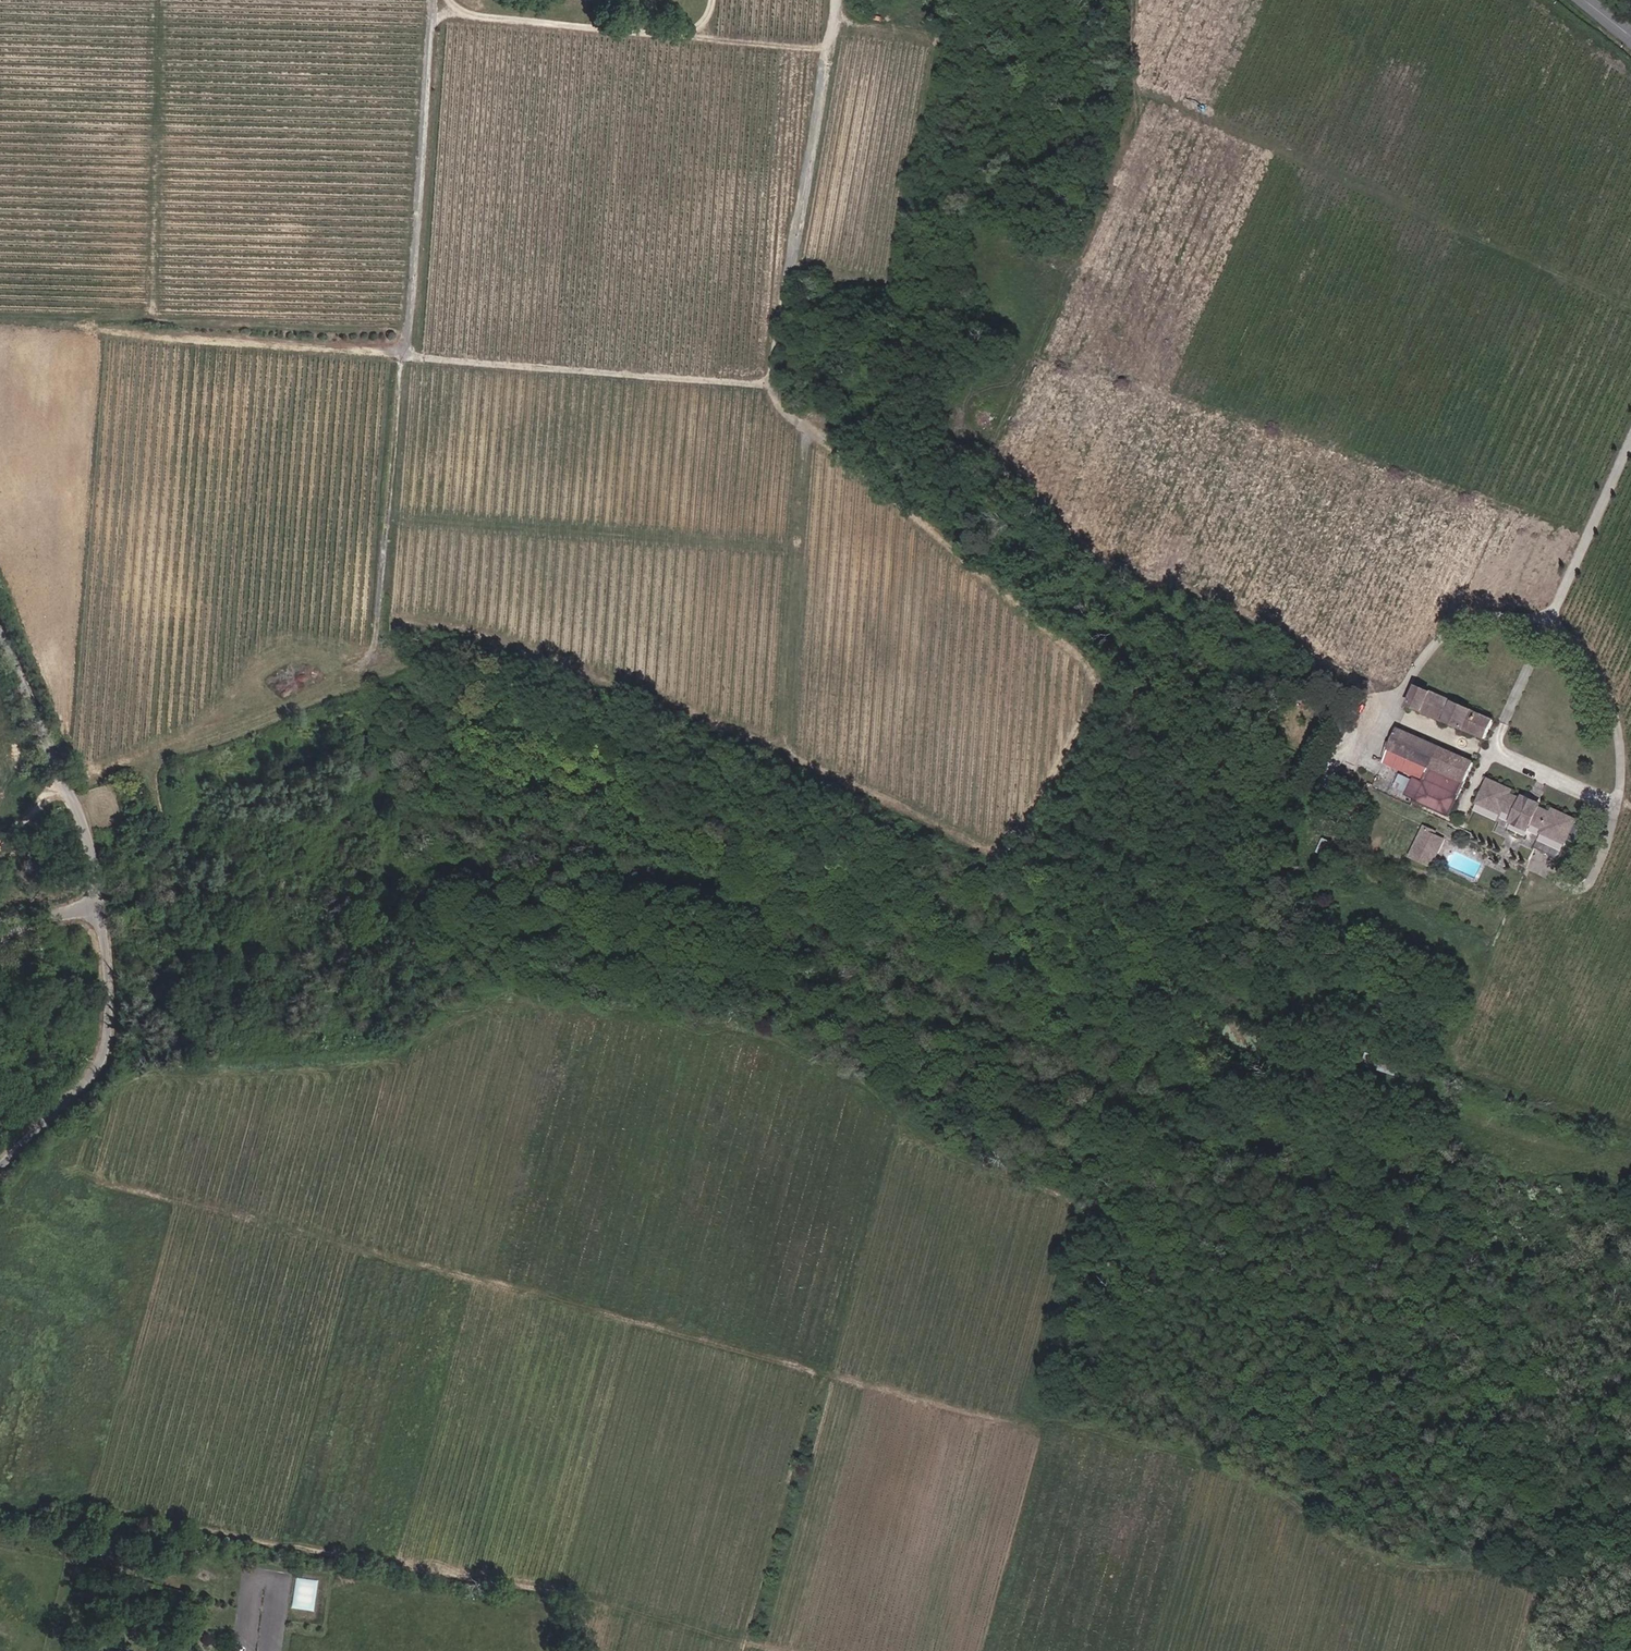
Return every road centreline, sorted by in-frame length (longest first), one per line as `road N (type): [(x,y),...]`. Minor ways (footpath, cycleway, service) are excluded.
road 1 (residential): [(0,1174),(101,1064),(110,989),(99,906)]
road 2 (residential): [(99,906),(79,808),(0,628)]

